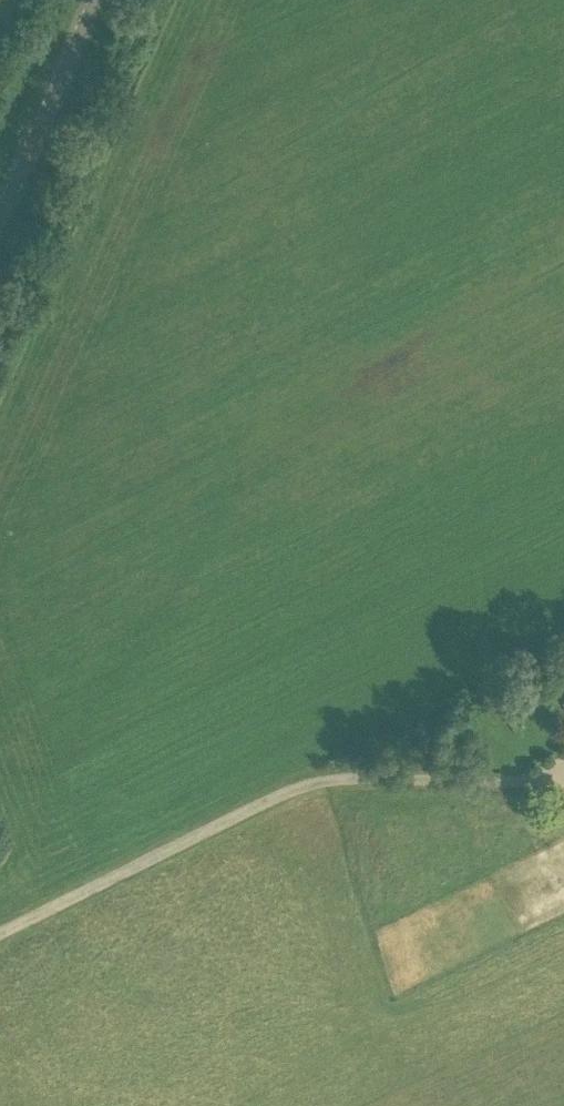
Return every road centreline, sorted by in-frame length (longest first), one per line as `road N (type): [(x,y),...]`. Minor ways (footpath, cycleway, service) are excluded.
road 1 (tertiary): [(0,221),(94,0)]

